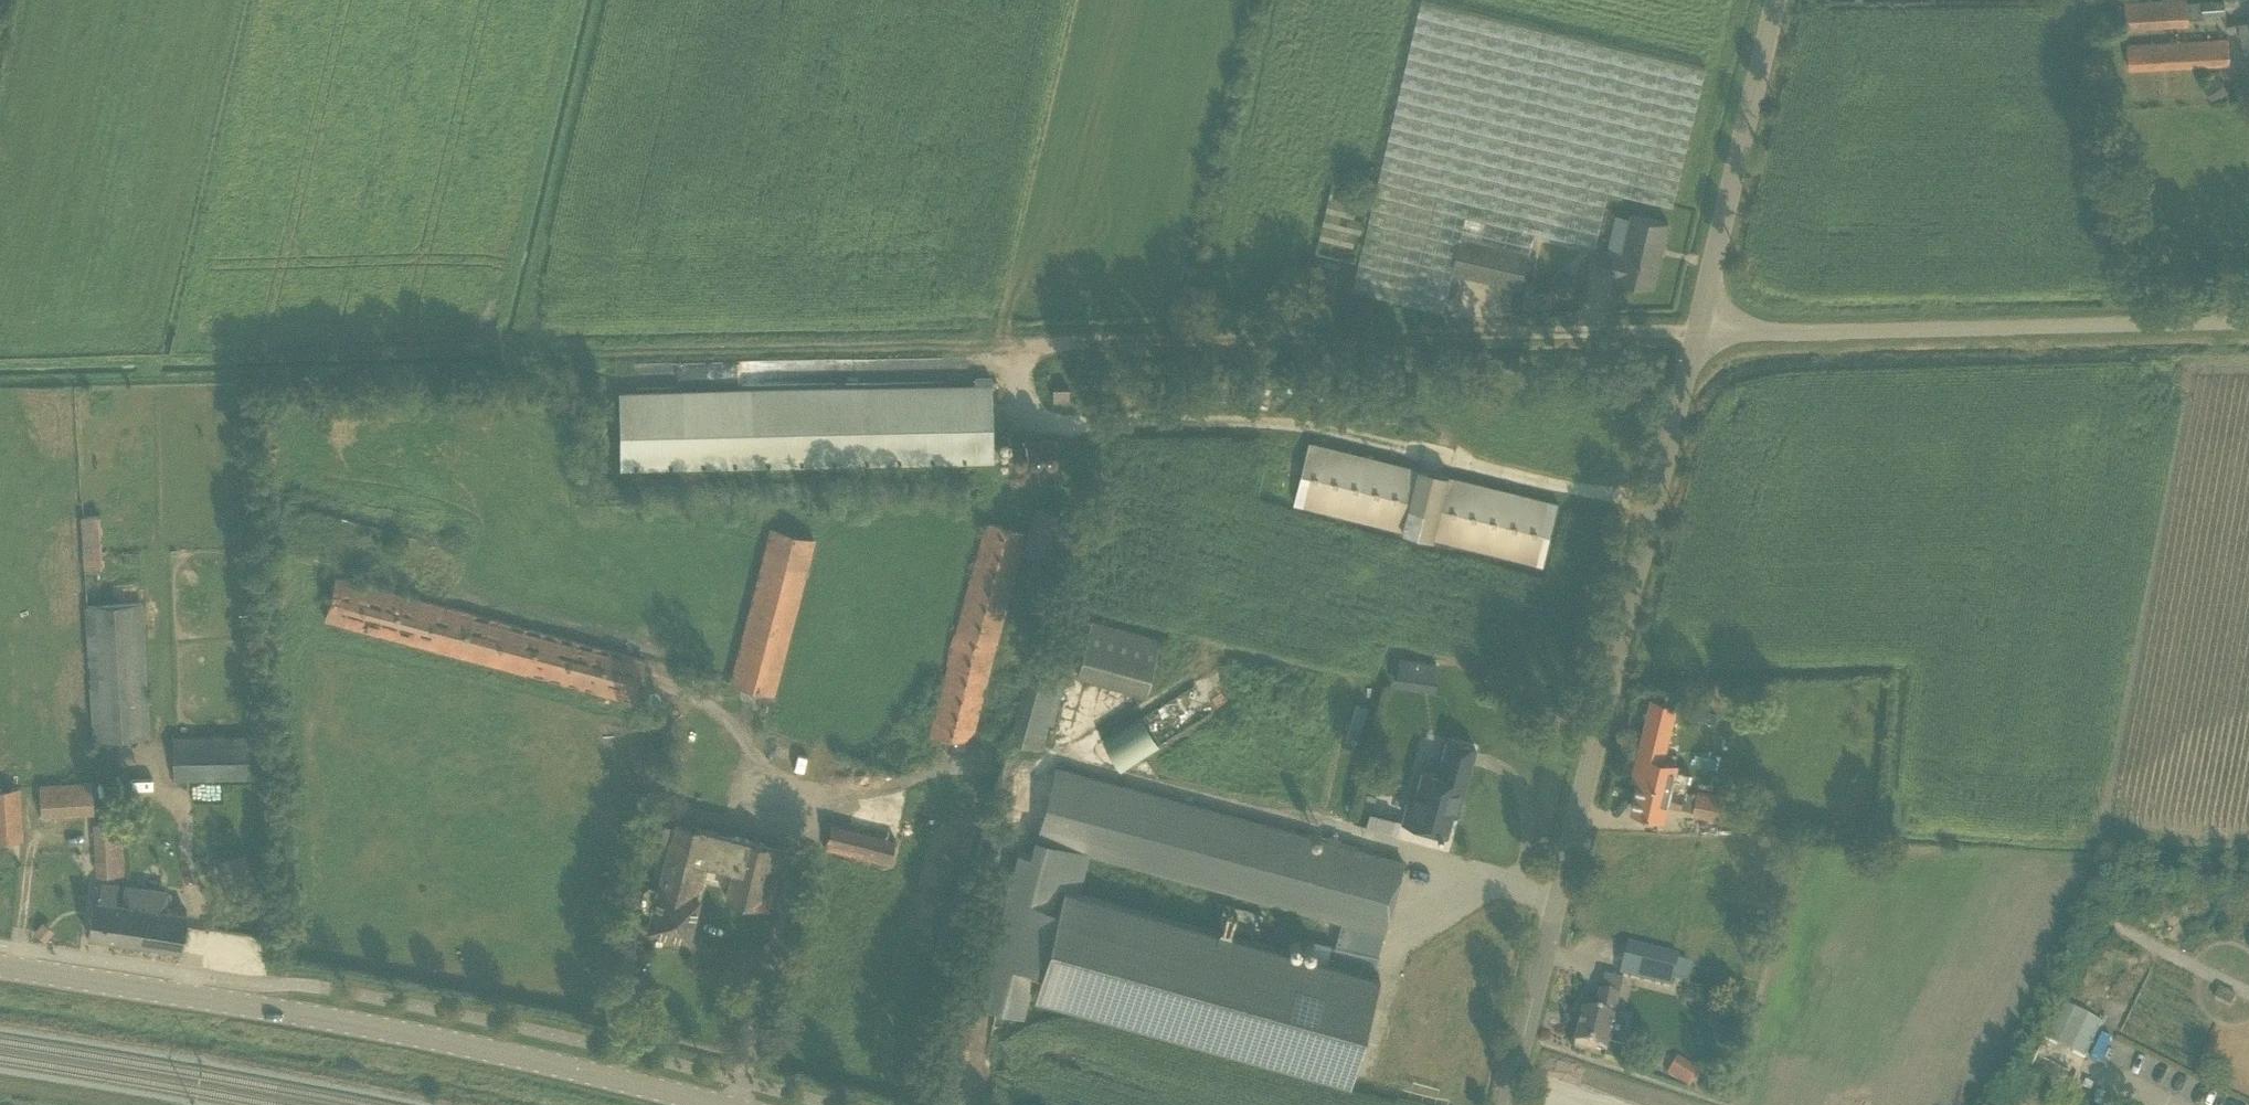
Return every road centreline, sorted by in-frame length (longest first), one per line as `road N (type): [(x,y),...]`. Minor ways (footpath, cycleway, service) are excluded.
road 1 (track): [(1652,505),(1297,423),(1041,418),(1024,388),(1017,349),(1695,336)]
road 2 (unclassified): [(1507,1104),(1695,336)]
road 3 (tertiary): [(731,1104),(278,1010),(0,966)]
road 4 (unclassified): [(1695,336),(2248,323)]
road 5 (unclassified): [(1695,336),(1776,0)]

